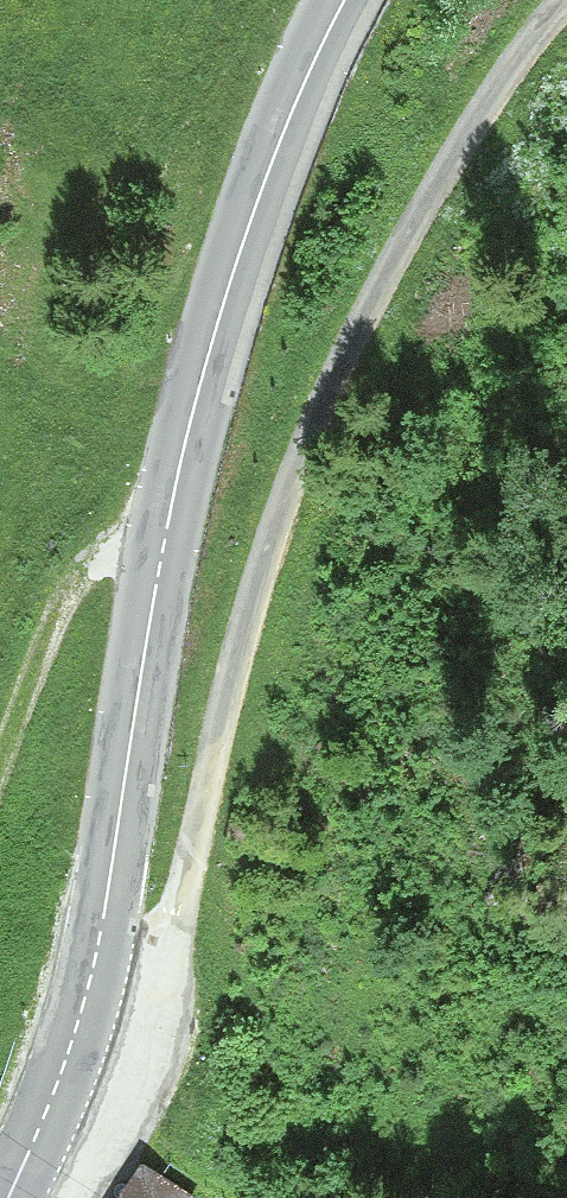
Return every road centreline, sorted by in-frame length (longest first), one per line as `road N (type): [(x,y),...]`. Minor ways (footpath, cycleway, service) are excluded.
road 1 (secondary): [(8,1197),(49,1112),(99,954),(147,556),(276,118),(333,0)]
road 2 (track): [(99,954),(151,947),(179,903),(283,497),(451,149),(566,4)]
road 3 (track): [(147,556),(83,580),(15,680),(0,727)]

